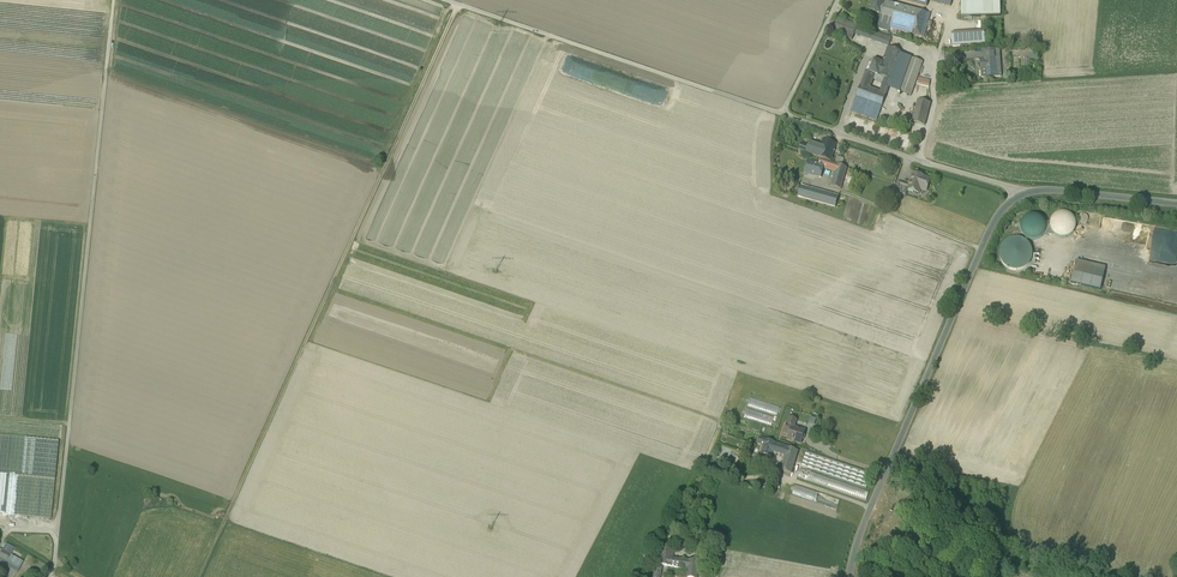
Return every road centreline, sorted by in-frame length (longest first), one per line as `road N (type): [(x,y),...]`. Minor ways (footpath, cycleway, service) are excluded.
road 1 (track): [(458,4),(200,576)]
road 2 (track): [(114,0),(58,529)]
road 3 (unclassified): [(851,576),(858,538),(993,223),(1025,194)]
road 4 (unclassified): [(783,114),(445,0)]
road 5 (unclassified): [(783,114),(1025,194)]
road 6 (unclassified): [(1025,194),(1176,204)]
road 7 (unclassified): [(838,0),(783,114)]

